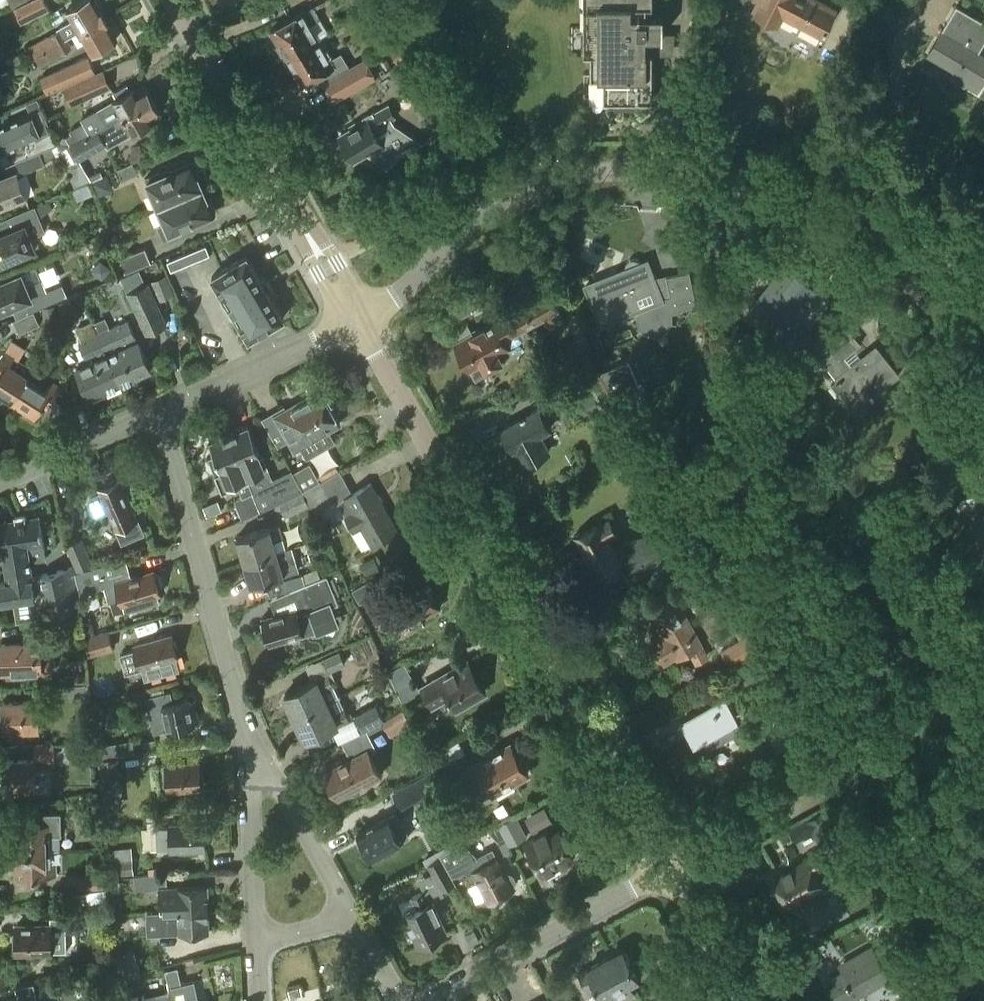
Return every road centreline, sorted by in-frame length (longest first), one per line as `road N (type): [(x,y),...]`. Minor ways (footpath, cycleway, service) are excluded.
road 1 (residential): [(983,302),(930,258),(865,222),(715,182),(617,172),(571,175),(487,205),(358,323)]
road 2 (secondary): [(669,869),(358,323)]
road 3 (secondary): [(358,323),(174,0)]
road 4 (residential): [(248,738),(158,414)]
road 5 (residential): [(426,1000),(669,869)]
road 6 (residential): [(158,414),(358,323)]
road 7 (residential): [(353,917),(248,738)]
road 8 (residential): [(256,945),(248,738)]
road 9 (residential): [(0,483),(158,414)]
road 10 (secondary): [(744,1000),(669,869)]

